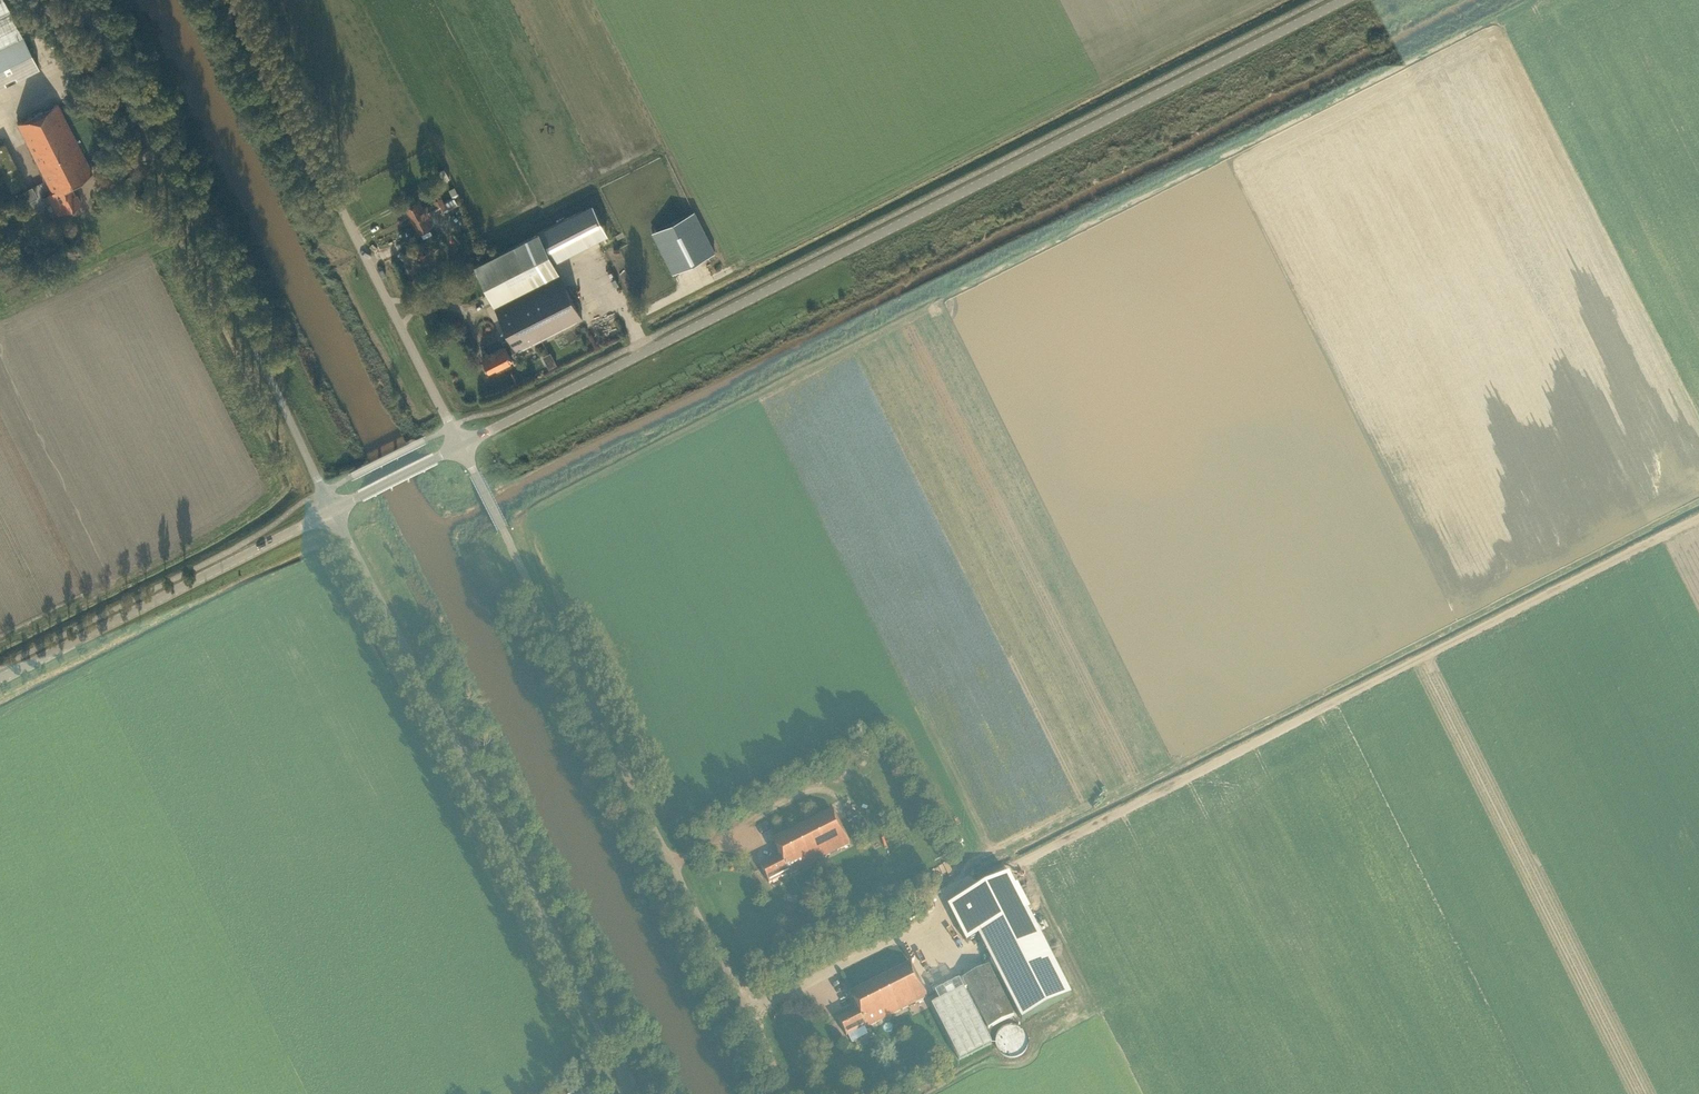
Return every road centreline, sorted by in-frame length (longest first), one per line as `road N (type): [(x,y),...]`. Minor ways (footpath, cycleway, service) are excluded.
road 1 (unclassified): [(461,445),(1344,0)]
road 2 (unclassified): [(789,1093),(461,445)]
road 3 (unclassified): [(634,1093),(329,509)]
road 4 (unclassified): [(329,509),(80,0)]
road 5 (unclassified): [(461,445),(235,0)]
road 6 (unclassified): [(0,677),(329,509)]
road 7 (unclassified): [(329,509),(461,445)]

